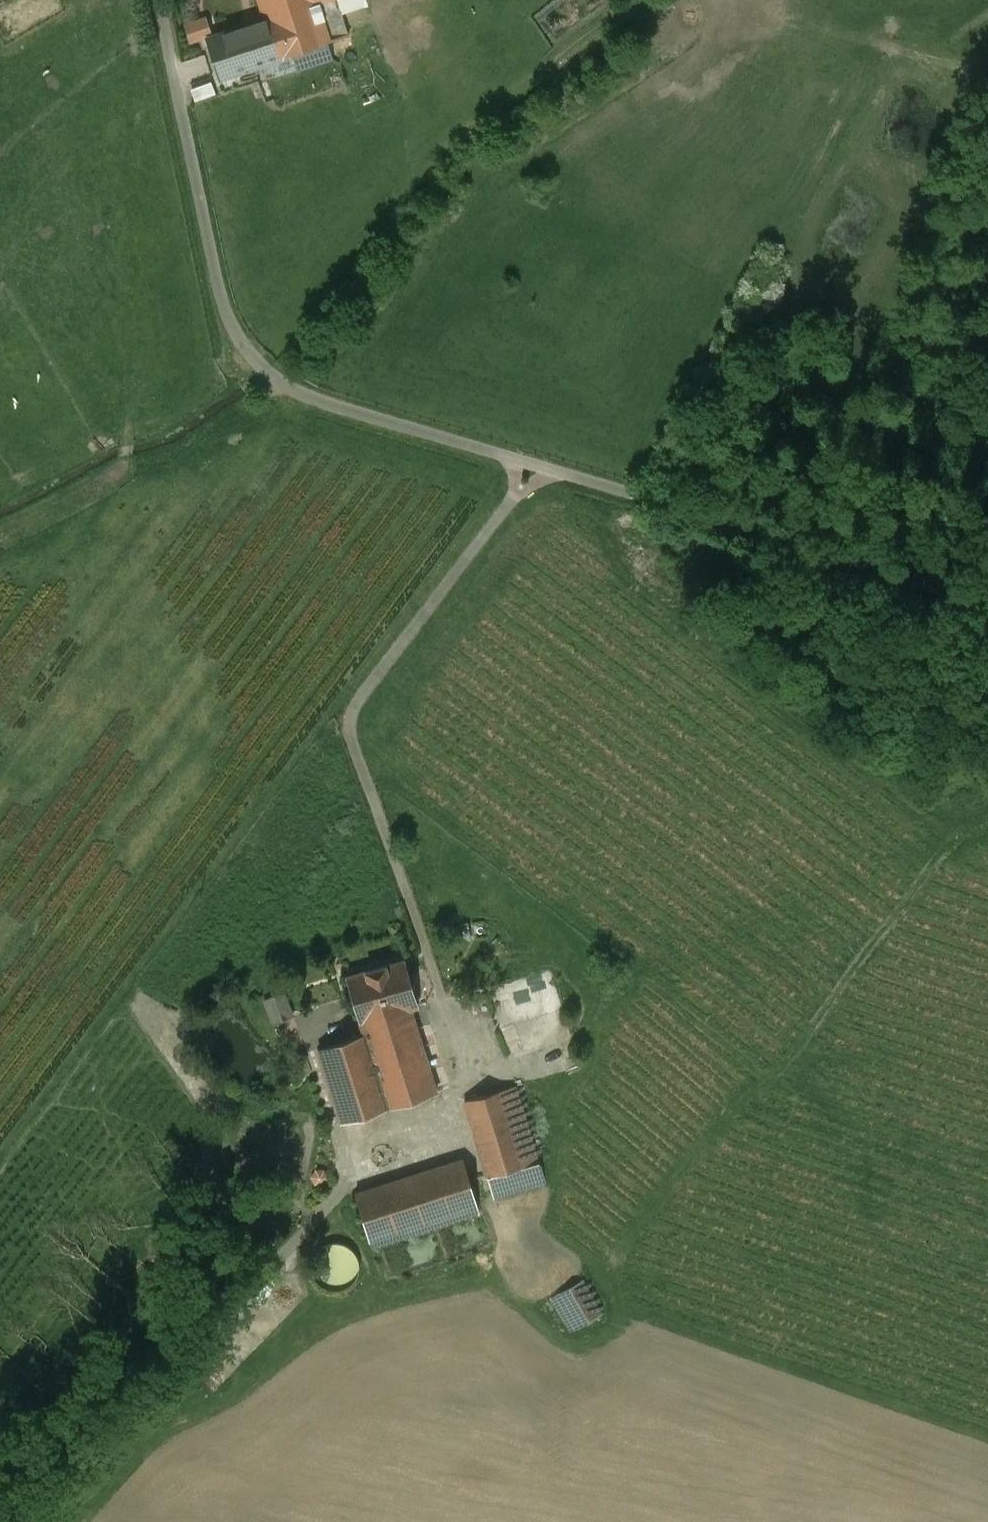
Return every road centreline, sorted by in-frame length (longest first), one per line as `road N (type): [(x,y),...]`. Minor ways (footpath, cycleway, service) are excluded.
road 1 (unclassified): [(158,0),(227,316),(243,345),(286,386),(987,601)]

